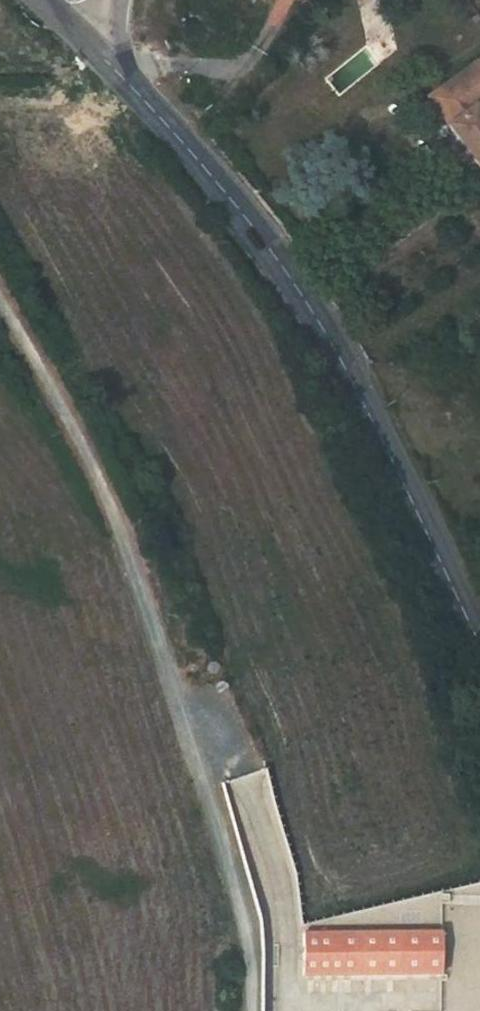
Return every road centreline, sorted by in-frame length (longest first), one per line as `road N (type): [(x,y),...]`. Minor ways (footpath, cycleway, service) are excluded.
road 1 (primary): [(94,32),(206,155),(330,335),(479,625)]
road 2 (track): [(251,1010),(250,924),(93,460)]
road 3 (track): [(93,460),(0,302)]

